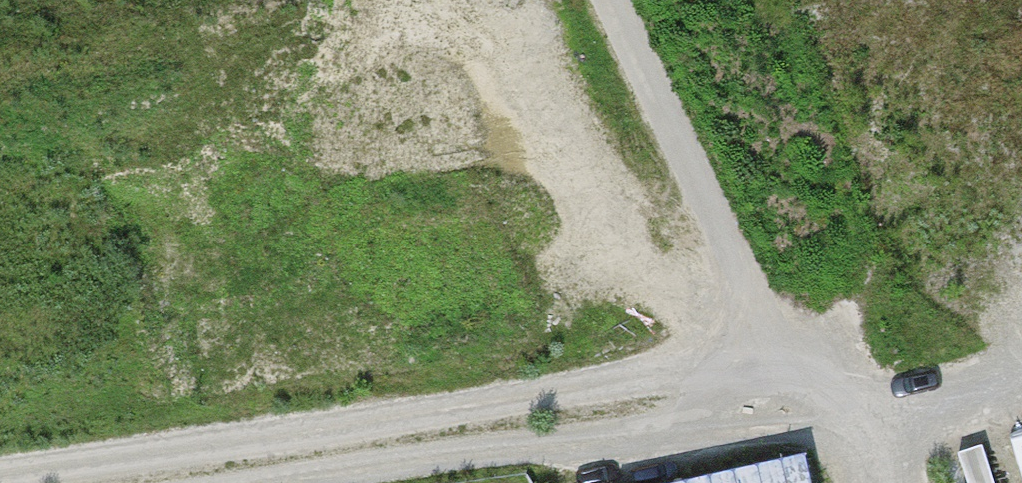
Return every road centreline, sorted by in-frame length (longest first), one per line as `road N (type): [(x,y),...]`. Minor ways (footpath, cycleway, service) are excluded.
road 1 (track): [(779,407),(697,368),(0,476)]
road 2 (track): [(227,482),(779,407)]
road 3 (track): [(779,407),(761,335),(712,209),(612,0)]

